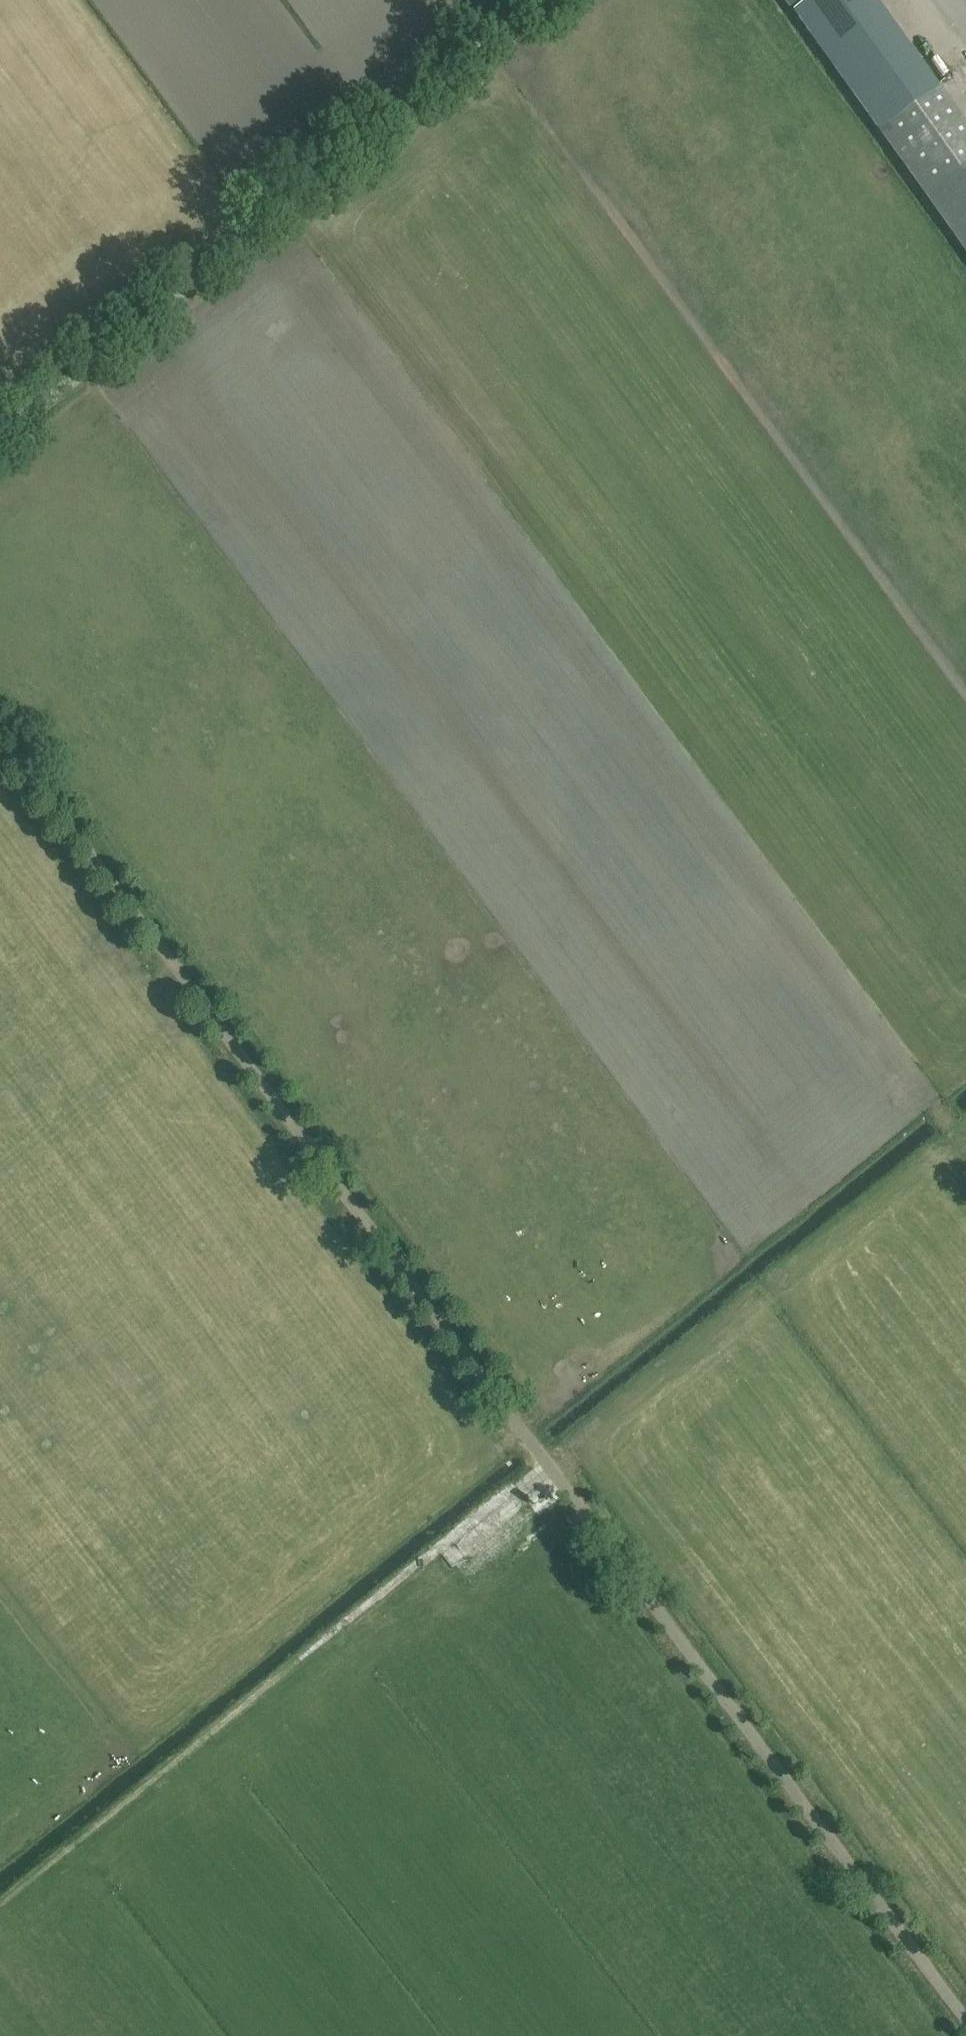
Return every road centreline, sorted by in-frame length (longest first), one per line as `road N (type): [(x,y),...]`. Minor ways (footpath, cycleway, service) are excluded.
road 1 (unclassified): [(965,2020),(0,735)]
road 2 (track): [(0,434),(536,0)]

